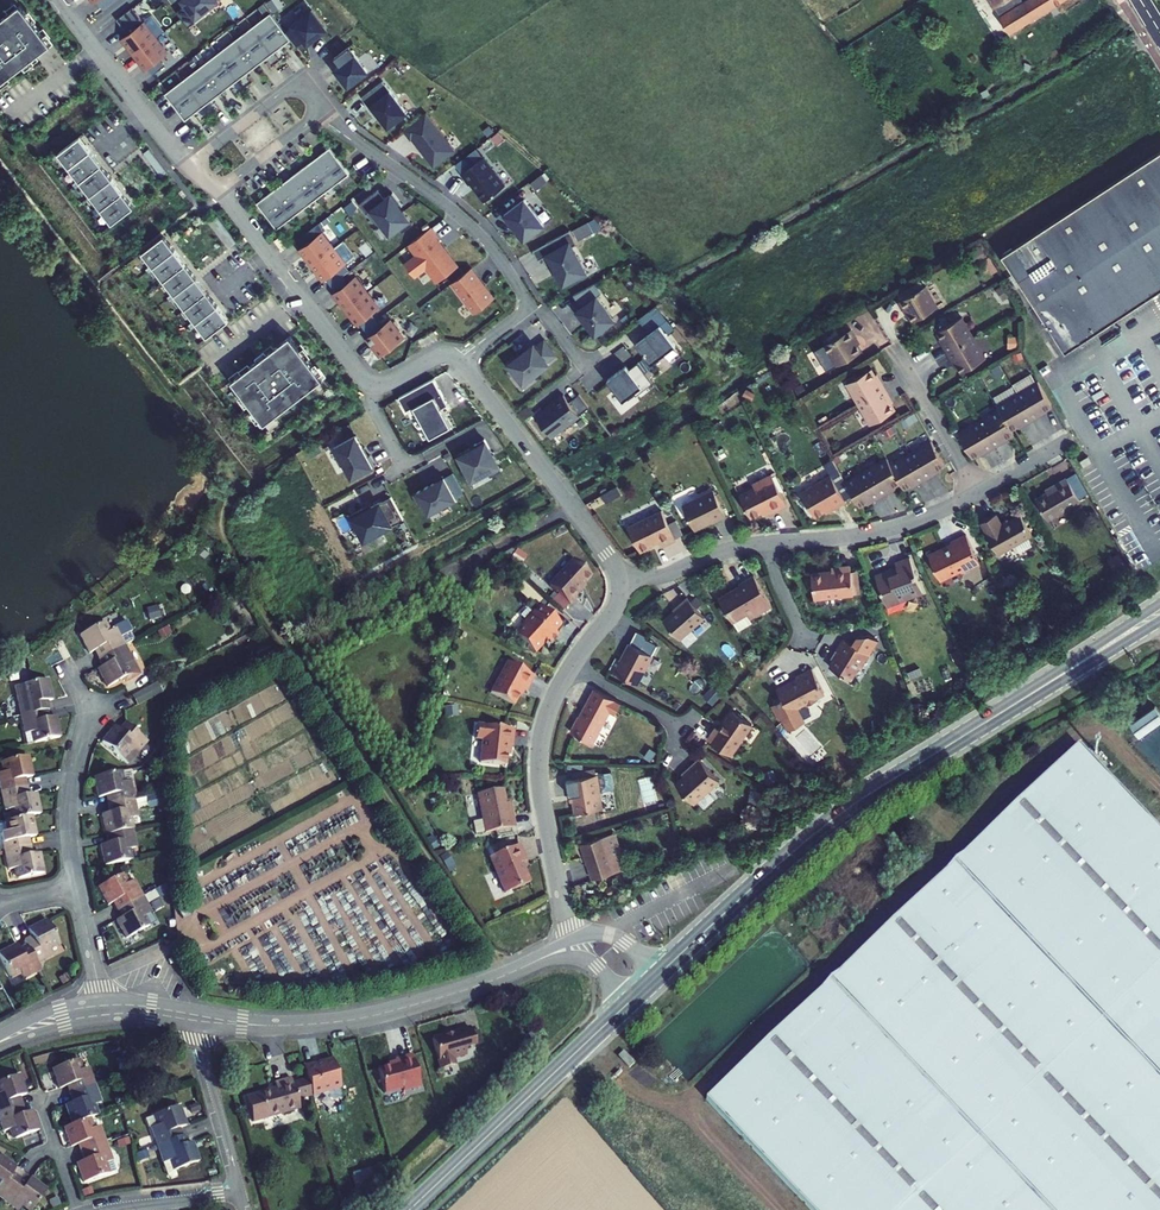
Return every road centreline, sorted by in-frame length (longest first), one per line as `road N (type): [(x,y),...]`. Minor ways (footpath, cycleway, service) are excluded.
road 1 (track): [(1159,790),(1100,731),(1073,734),(687,1107),(784,1209)]
road 2 (unclassified): [(566,948),(541,793),(542,738),(559,685),(614,610),(620,584)]
road 3 (residential): [(194,1017),(273,1025),(355,1019),(461,991),(566,948)]
road 4 (residential): [(461,363),(520,316),(524,296),(465,221),(324,111)]
road 5 (residential): [(461,363),(443,355),(387,382),(365,377),(218,191)]
road 6 (secondary): [(662,972),(822,828),(922,762)]
road 7 (secondary): [(409,1209),(629,1002)]
road 8 (secondary): [(1159,604),(922,762)]
road 9 (secondary): [(922,762),(1159,621)]
road 10 (unclassified): [(765,544),(877,533),(979,493)]
road 11 (residential): [(185,167),(58,0)]
road 12 (residential): [(324,111),(300,79),(185,167)]
road 13 (residential): [(574,509),(461,363)]
road 14 (residential): [(194,1017),(239,1192)]
road 15 (residential): [(79,890),(70,804),(89,716)]
road 16 (unclassified): [(979,493),(896,350)]
road 17 (unclassified): [(620,584),(765,544)]
road 18 (residential): [(98,1209),(239,1192)]
road 19 (residential): [(218,191),(324,111)]
road 20 (residential): [(102,1009),(79,890)]

